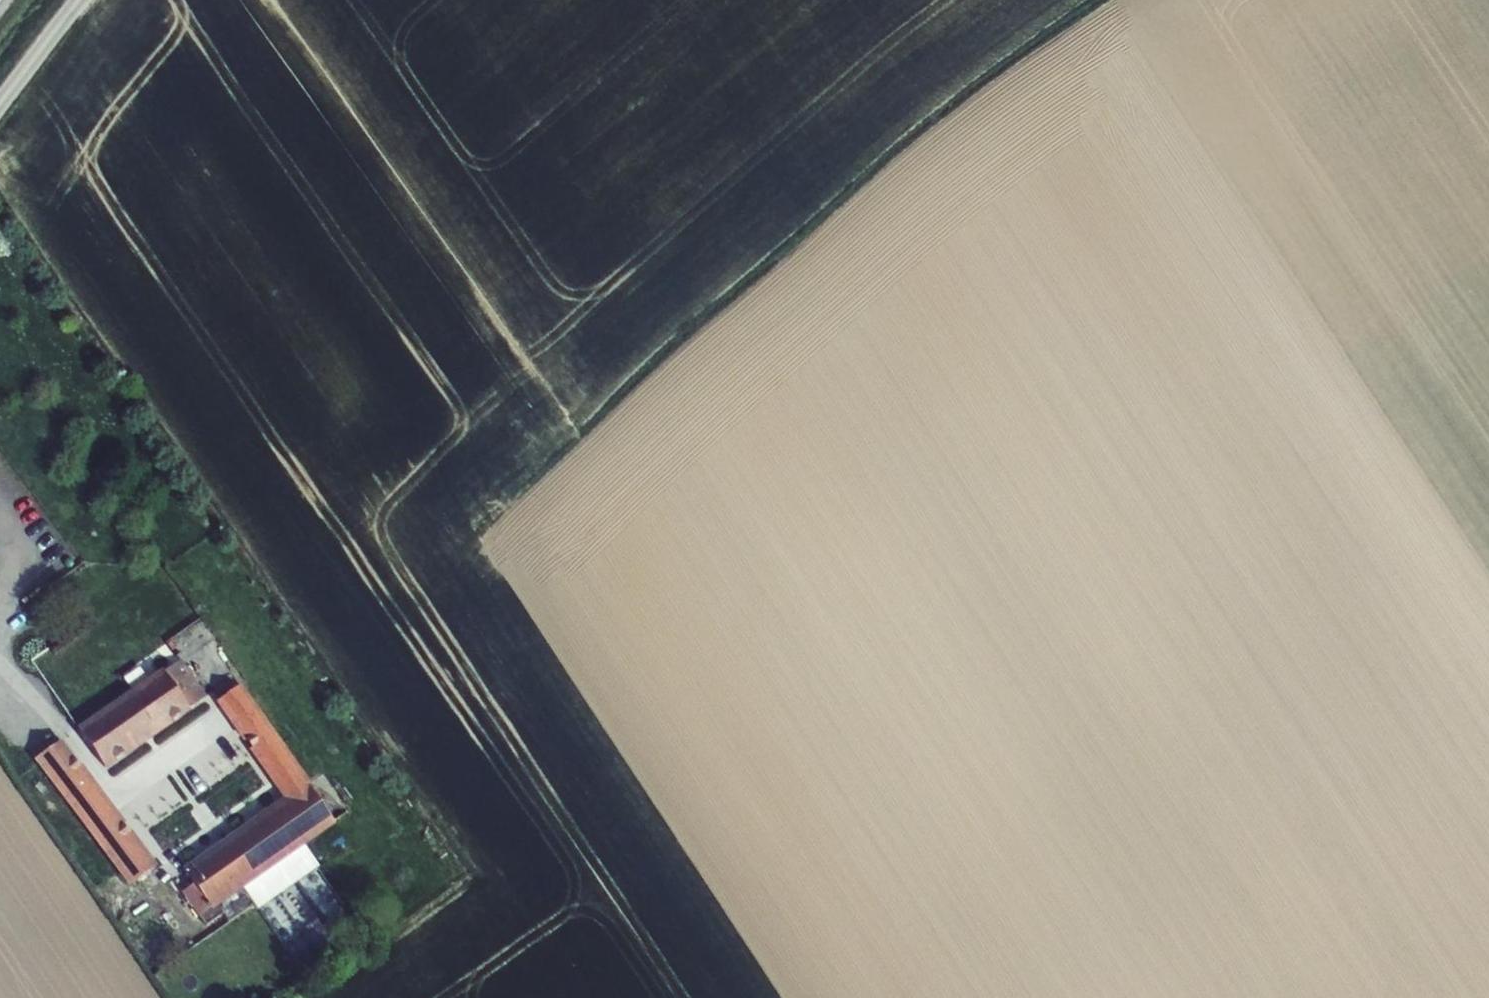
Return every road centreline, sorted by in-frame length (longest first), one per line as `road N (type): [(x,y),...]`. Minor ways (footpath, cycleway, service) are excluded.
road 1 (unclassified): [(84,0),(0,108)]

